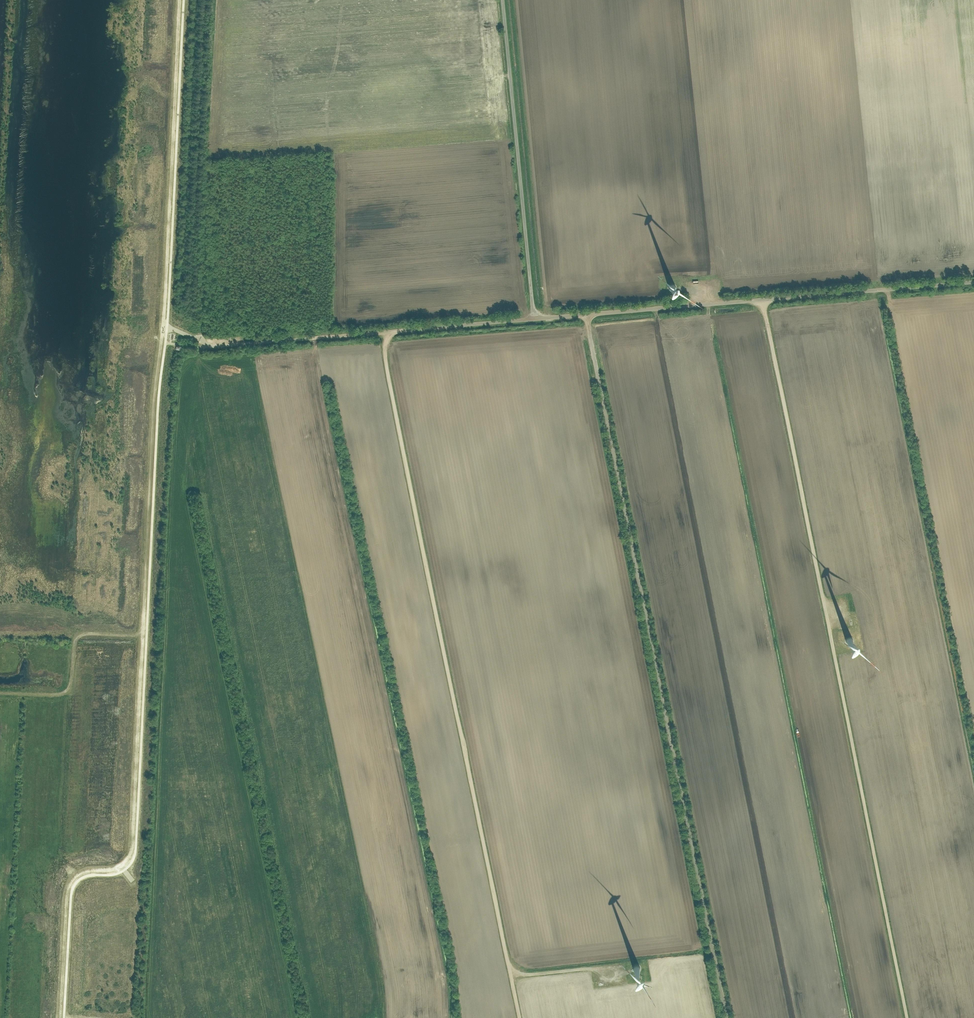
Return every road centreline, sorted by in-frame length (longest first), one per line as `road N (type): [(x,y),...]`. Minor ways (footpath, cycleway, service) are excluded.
road 1 (track): [(763,301),(906,1017)]
road 2 (unclassified): [(728,1017),(587,315)]
road 3 (track): [(385,333),(521,1017)]
road 4 (track): [(0,694),(65,691),(79,634),(142,635),(161,343)]
road 5 (track): [(59,1017),(70,881),(129,857),(147,635)]
road 6 (unclassified): [(587,315),(973,282)]
road 7 (track): [(179,0),(161,343)]
road 8 (unclassified): [(202,345),(536,320)]
road 9 (unclassified): [(536,320),(503,0)]

